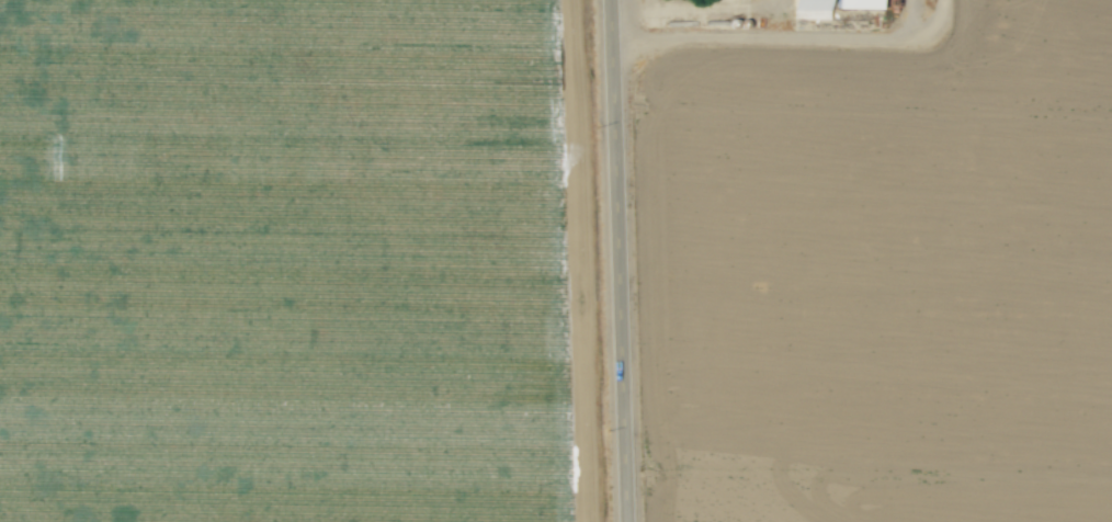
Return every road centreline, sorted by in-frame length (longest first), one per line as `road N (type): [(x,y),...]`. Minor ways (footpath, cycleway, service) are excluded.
road 1 (tertiary): [(630,521),(614,0)]

